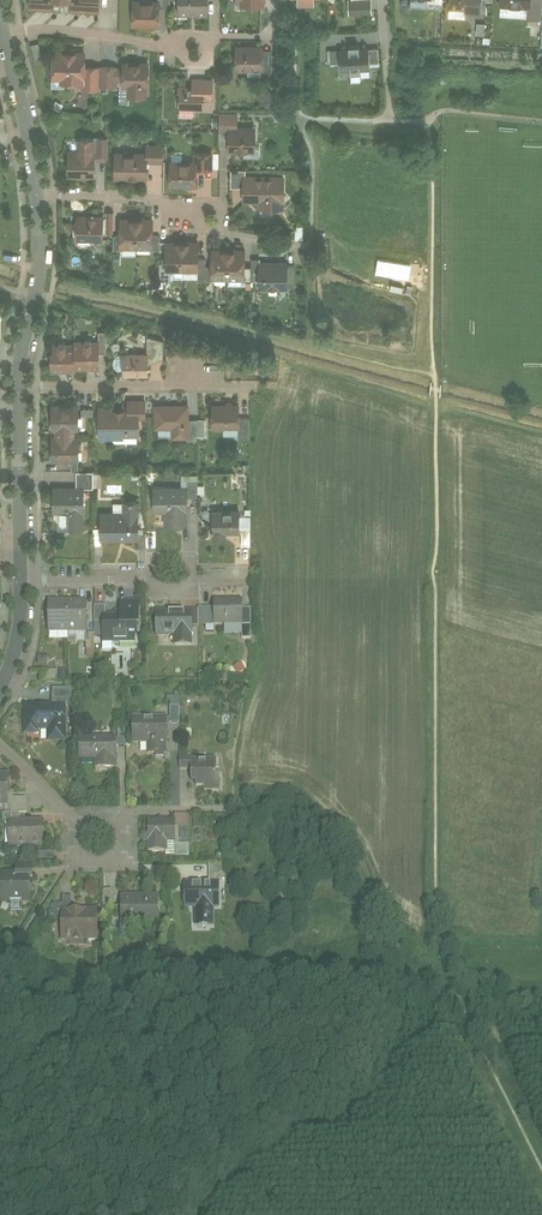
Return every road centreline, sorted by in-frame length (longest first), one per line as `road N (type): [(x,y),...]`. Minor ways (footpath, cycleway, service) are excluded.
road 1 (residential): [(4,36),(51,28),(182,46),(270,38)]
road 2 (residential): [(41,199),(148,201),(295,248)]
road 3 (residential): [(21,388),(243,387)]
road 4 (residential): [(23,579),(224,576)]
road 5 (residential): [(21,388),(23,579)]
road 6 (residential): [(41,199),(38,298),(21,388)]
road 7 (residential): [(4,36),(41,199)]
road 8 (residential): [(0,747),(97,847)]

